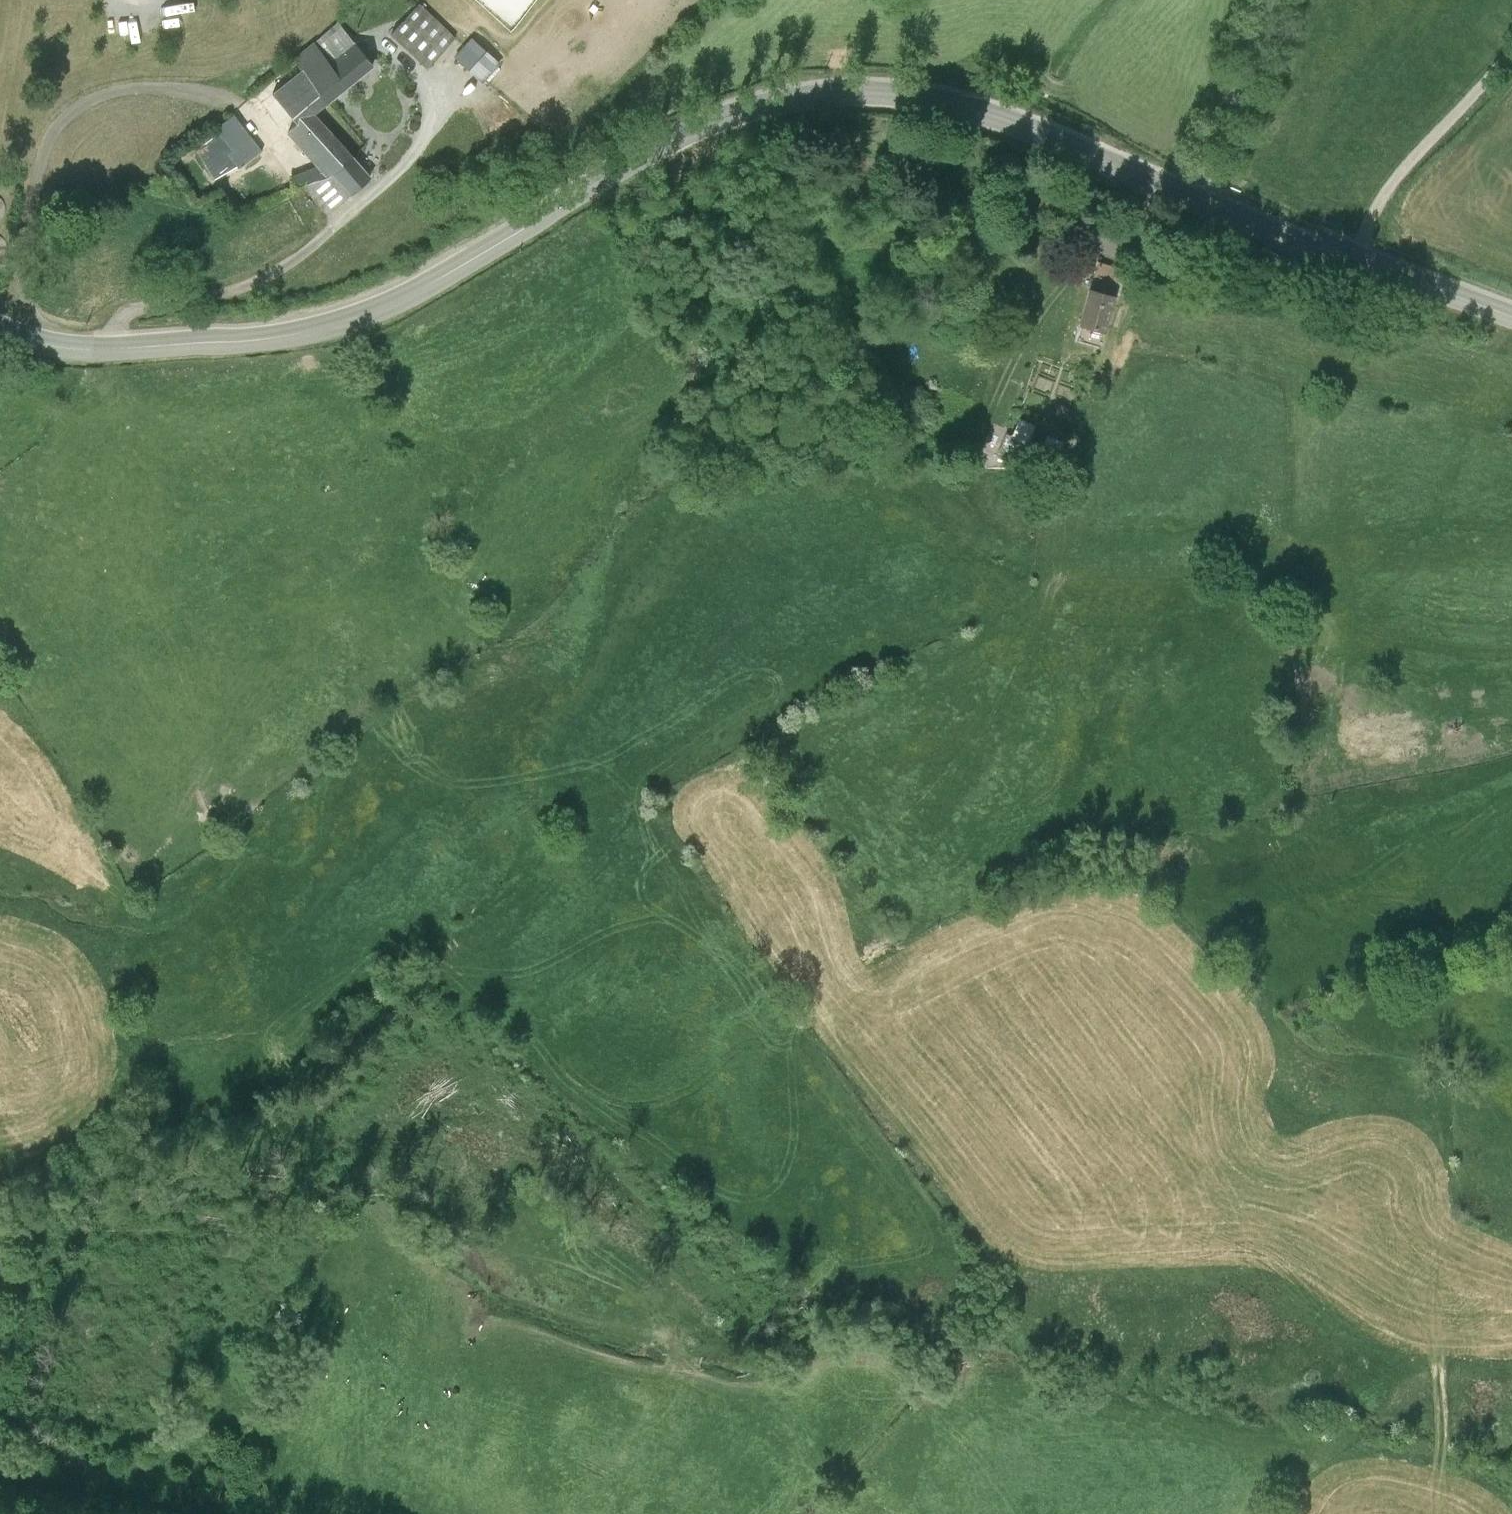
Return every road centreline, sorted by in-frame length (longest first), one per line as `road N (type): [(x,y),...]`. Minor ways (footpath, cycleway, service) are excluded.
road 1 (tertiary): [(0,347),(109,369),(286,355),(342,342),(473,280),(732,135),(849,112),(970,123),(1203,212)]
road 2 (tertiary): [(1203,212),(1511,337)]
road 3 (residential): [(1283,0),(1267,71),(1203,212)]

